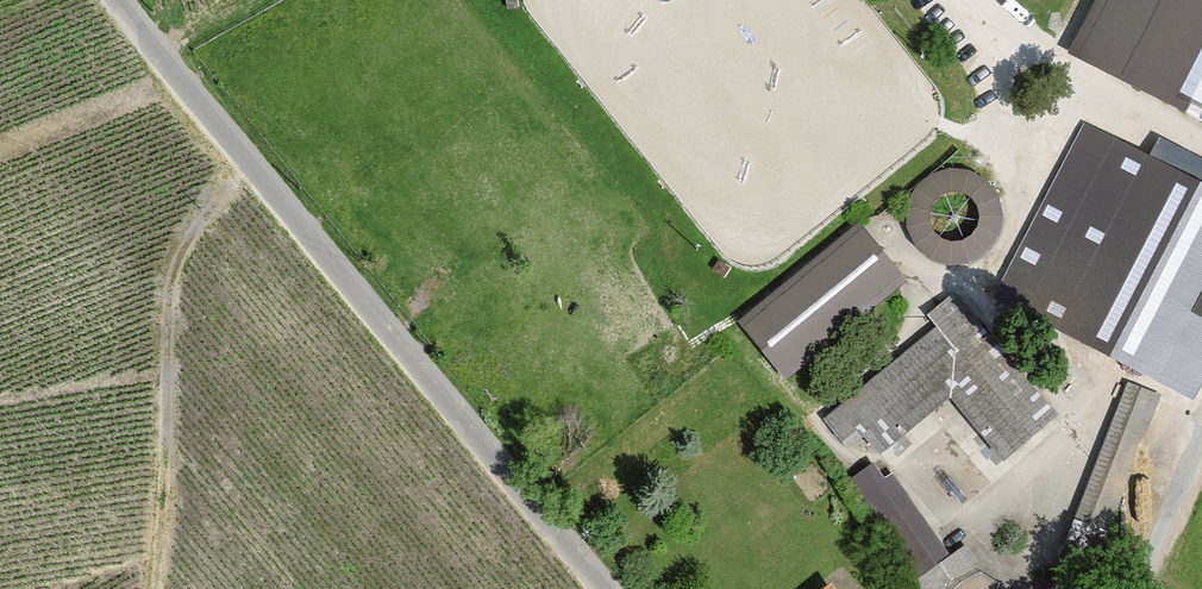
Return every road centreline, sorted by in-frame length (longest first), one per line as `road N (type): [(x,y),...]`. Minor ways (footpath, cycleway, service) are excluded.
road 1 (unclassified): [(608,588),(120,0)]
road 2 (track): [(253,165),(190,233),(174,269),(156,588)]
road 3 (track): [(1144,111),(1055,60),(987,0)]
road 4 (unclassified): [(1139,588),(1201,431)]

